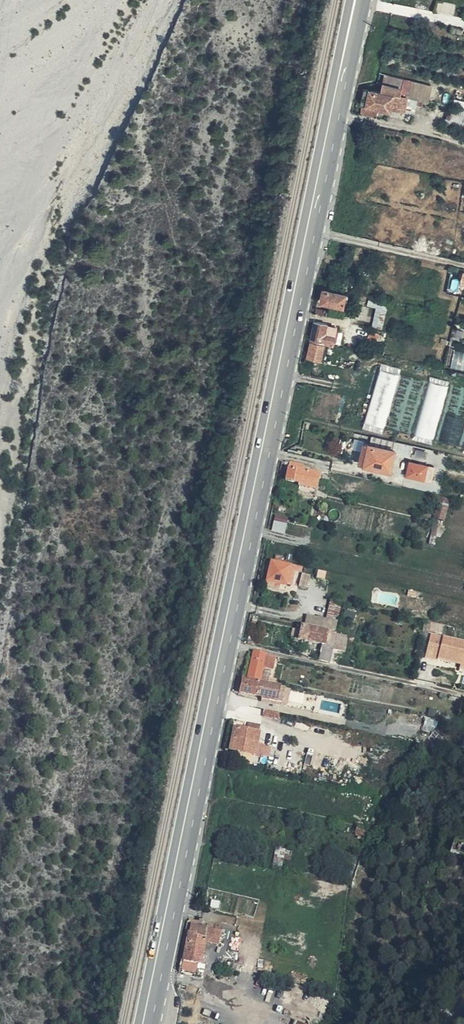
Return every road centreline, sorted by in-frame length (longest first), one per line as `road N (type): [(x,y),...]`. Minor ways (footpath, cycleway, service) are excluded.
road 1 (primary): [(353,26),(147,1023)]

